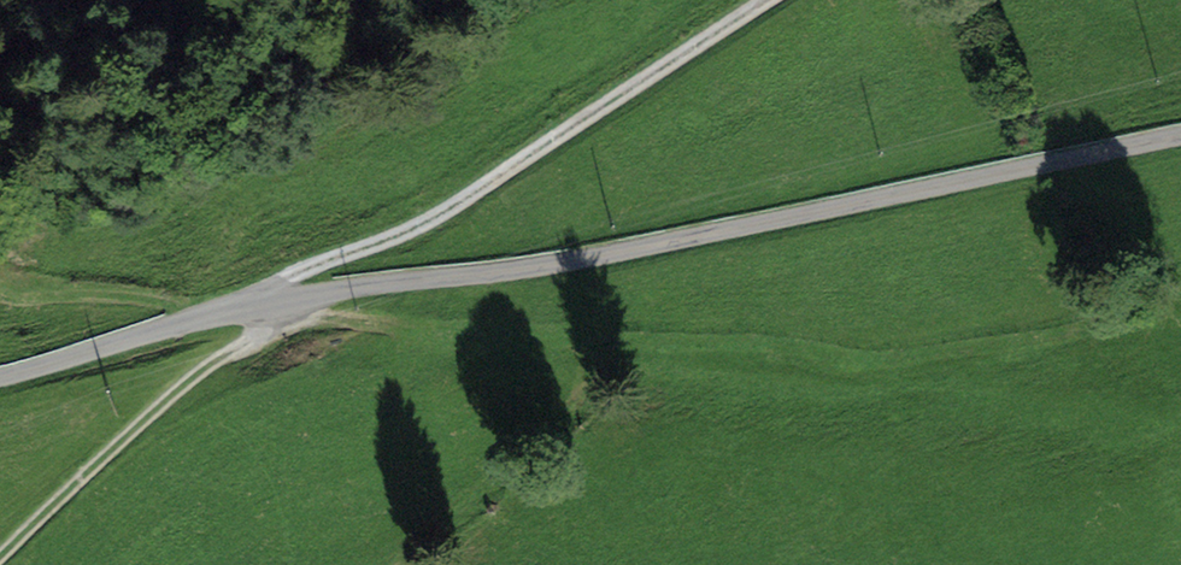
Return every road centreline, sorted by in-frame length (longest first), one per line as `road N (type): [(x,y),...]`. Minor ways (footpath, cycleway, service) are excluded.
road 1 (residential): [(0,378),(178,322),(588,258),(1180,135)]
road 2 (track): [(767,0),(452,207),(308,273),(273,305)]
road 3 (track): [(0,555),(273,305)]
road 4 (track): [(0,266),(45,282),(273,305)]

